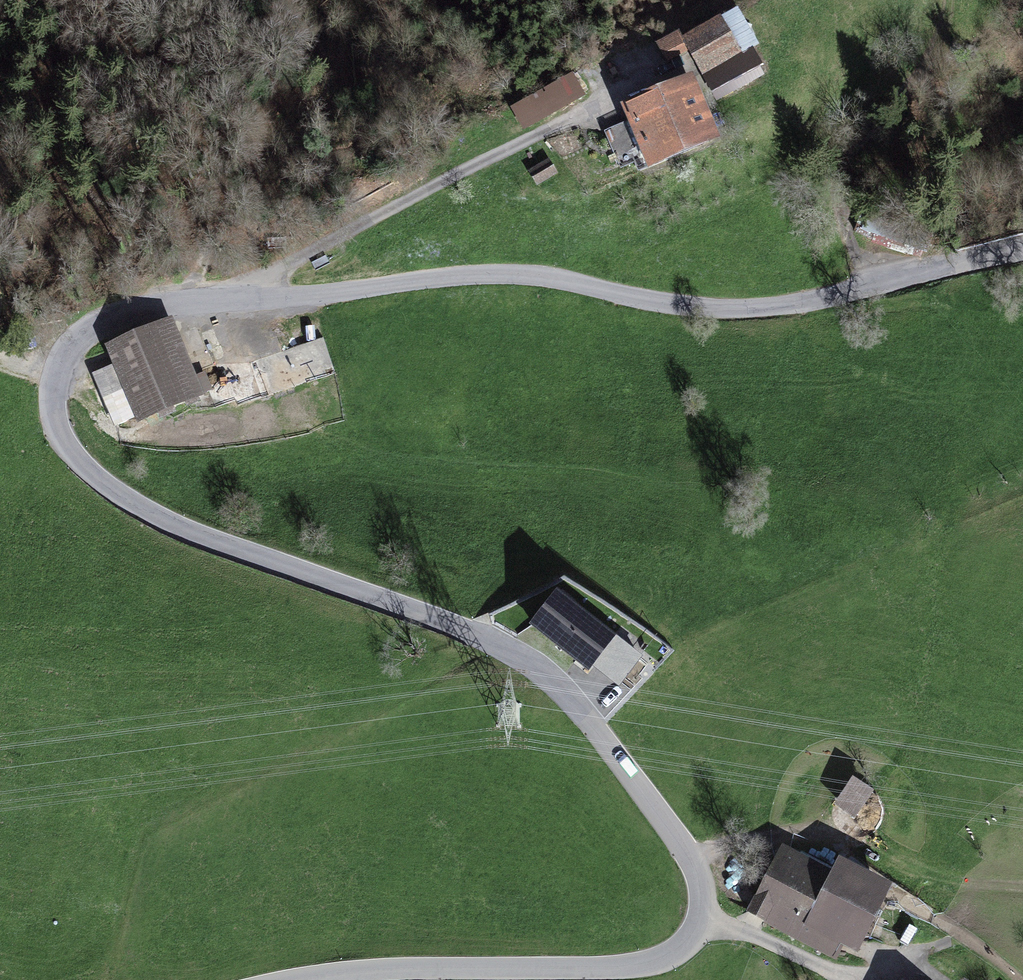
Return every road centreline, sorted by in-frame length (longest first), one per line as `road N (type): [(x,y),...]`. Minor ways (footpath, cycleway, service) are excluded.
road 1 (unclassified): [(1022,250),(831,297),(743,309),(643,299),(542,276),(480,274),(148,303),(74,340),(53,389),(56,419),(94,476),(138,506),(236,551),(457,626),(546,673),(688,851),(703,885),(697,930),(672,954),(647,962),(366,969),(307,979)]
road 2 (track): [(665,68),(261,275),(253,297)]
road 3 (track): [(1019,979),(964,941),(913,955),(873,978),(849,976),(700,919)]

